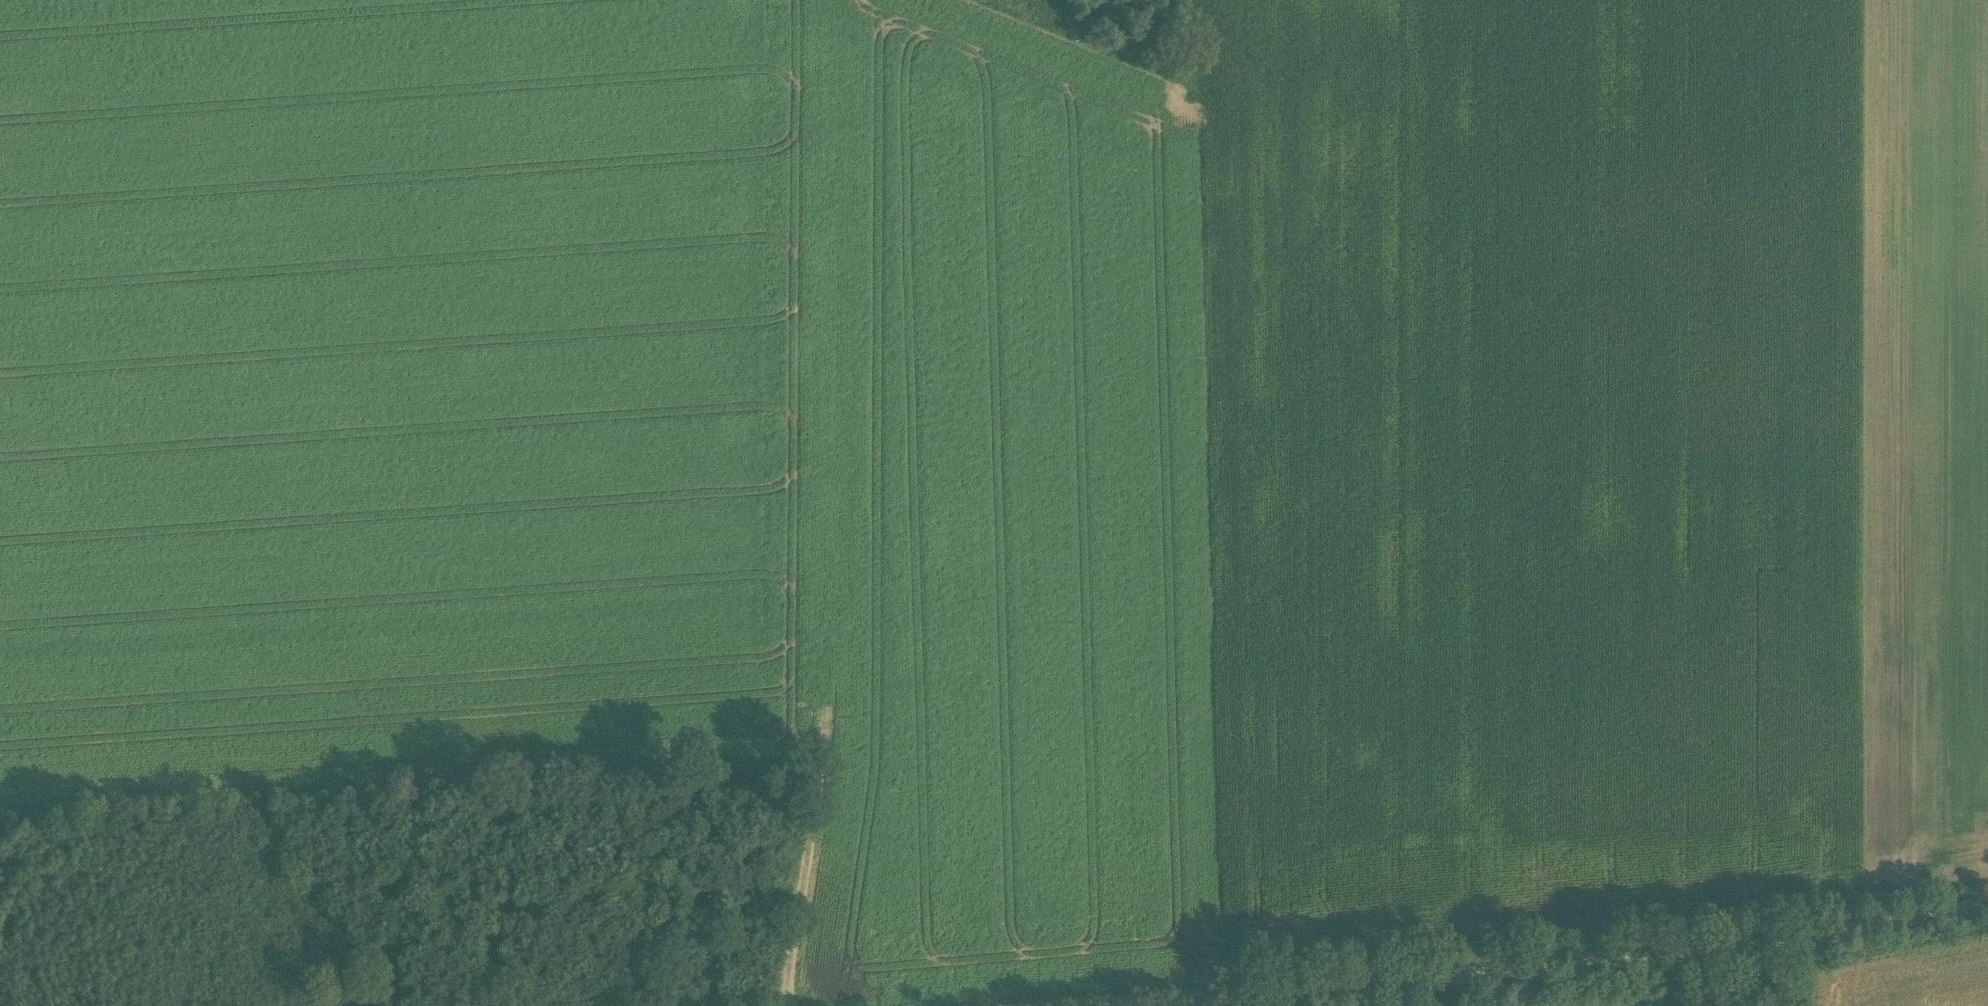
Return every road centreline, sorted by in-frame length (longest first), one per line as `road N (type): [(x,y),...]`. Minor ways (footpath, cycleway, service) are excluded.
road 1 (track): [(1106,1005),(1711,954),(1987,913)]

